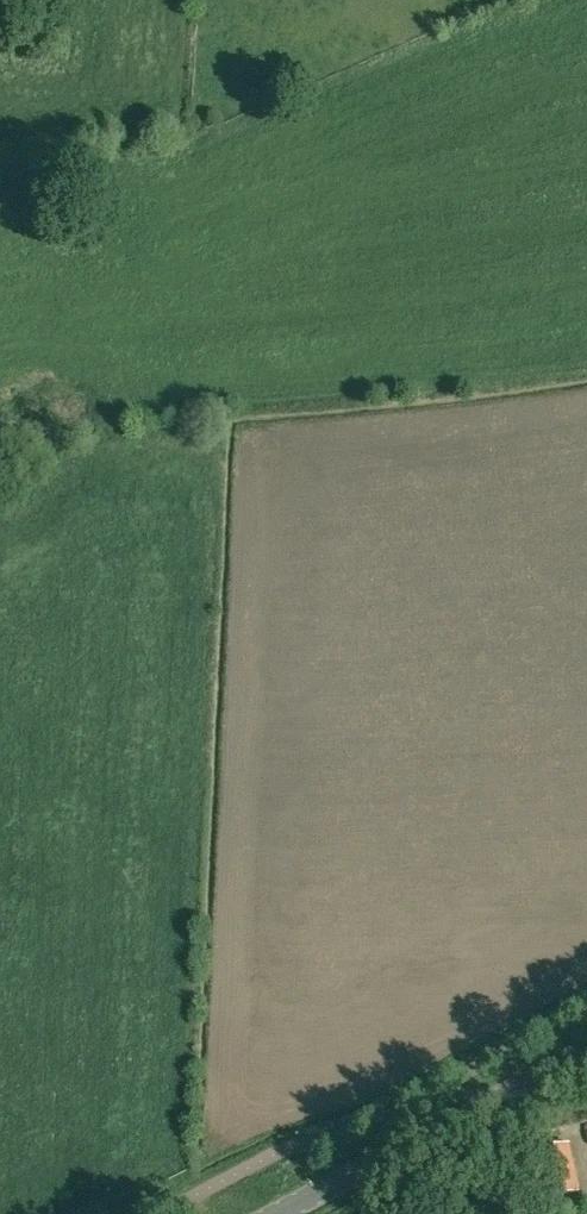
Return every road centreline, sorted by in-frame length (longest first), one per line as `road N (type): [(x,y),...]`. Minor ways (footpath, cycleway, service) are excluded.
road 1 (tertiary): [(280,1213),(586,1054)]

